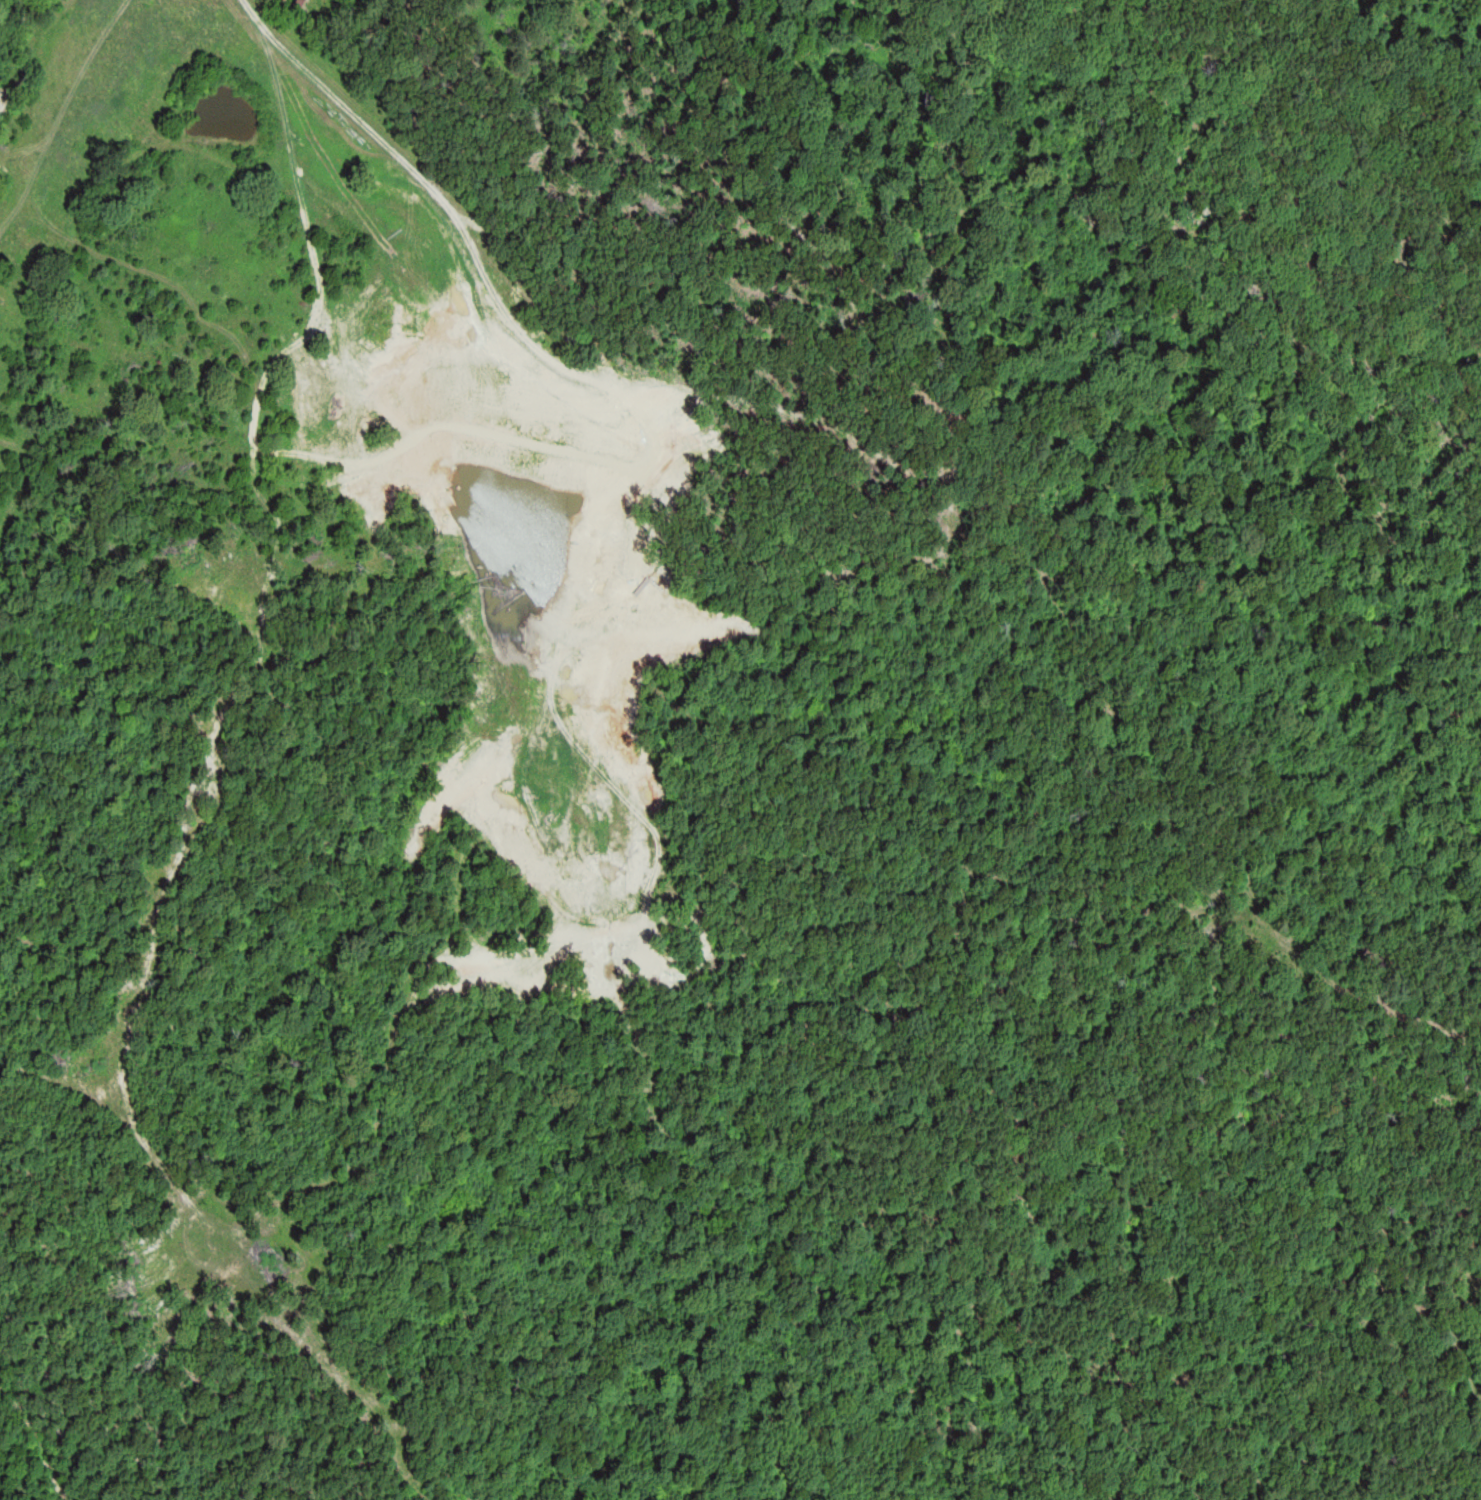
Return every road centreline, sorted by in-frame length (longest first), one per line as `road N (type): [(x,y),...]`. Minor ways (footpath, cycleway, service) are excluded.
road 1 (residential): [(100,0),(74,83),(47,124),(0,167)]

